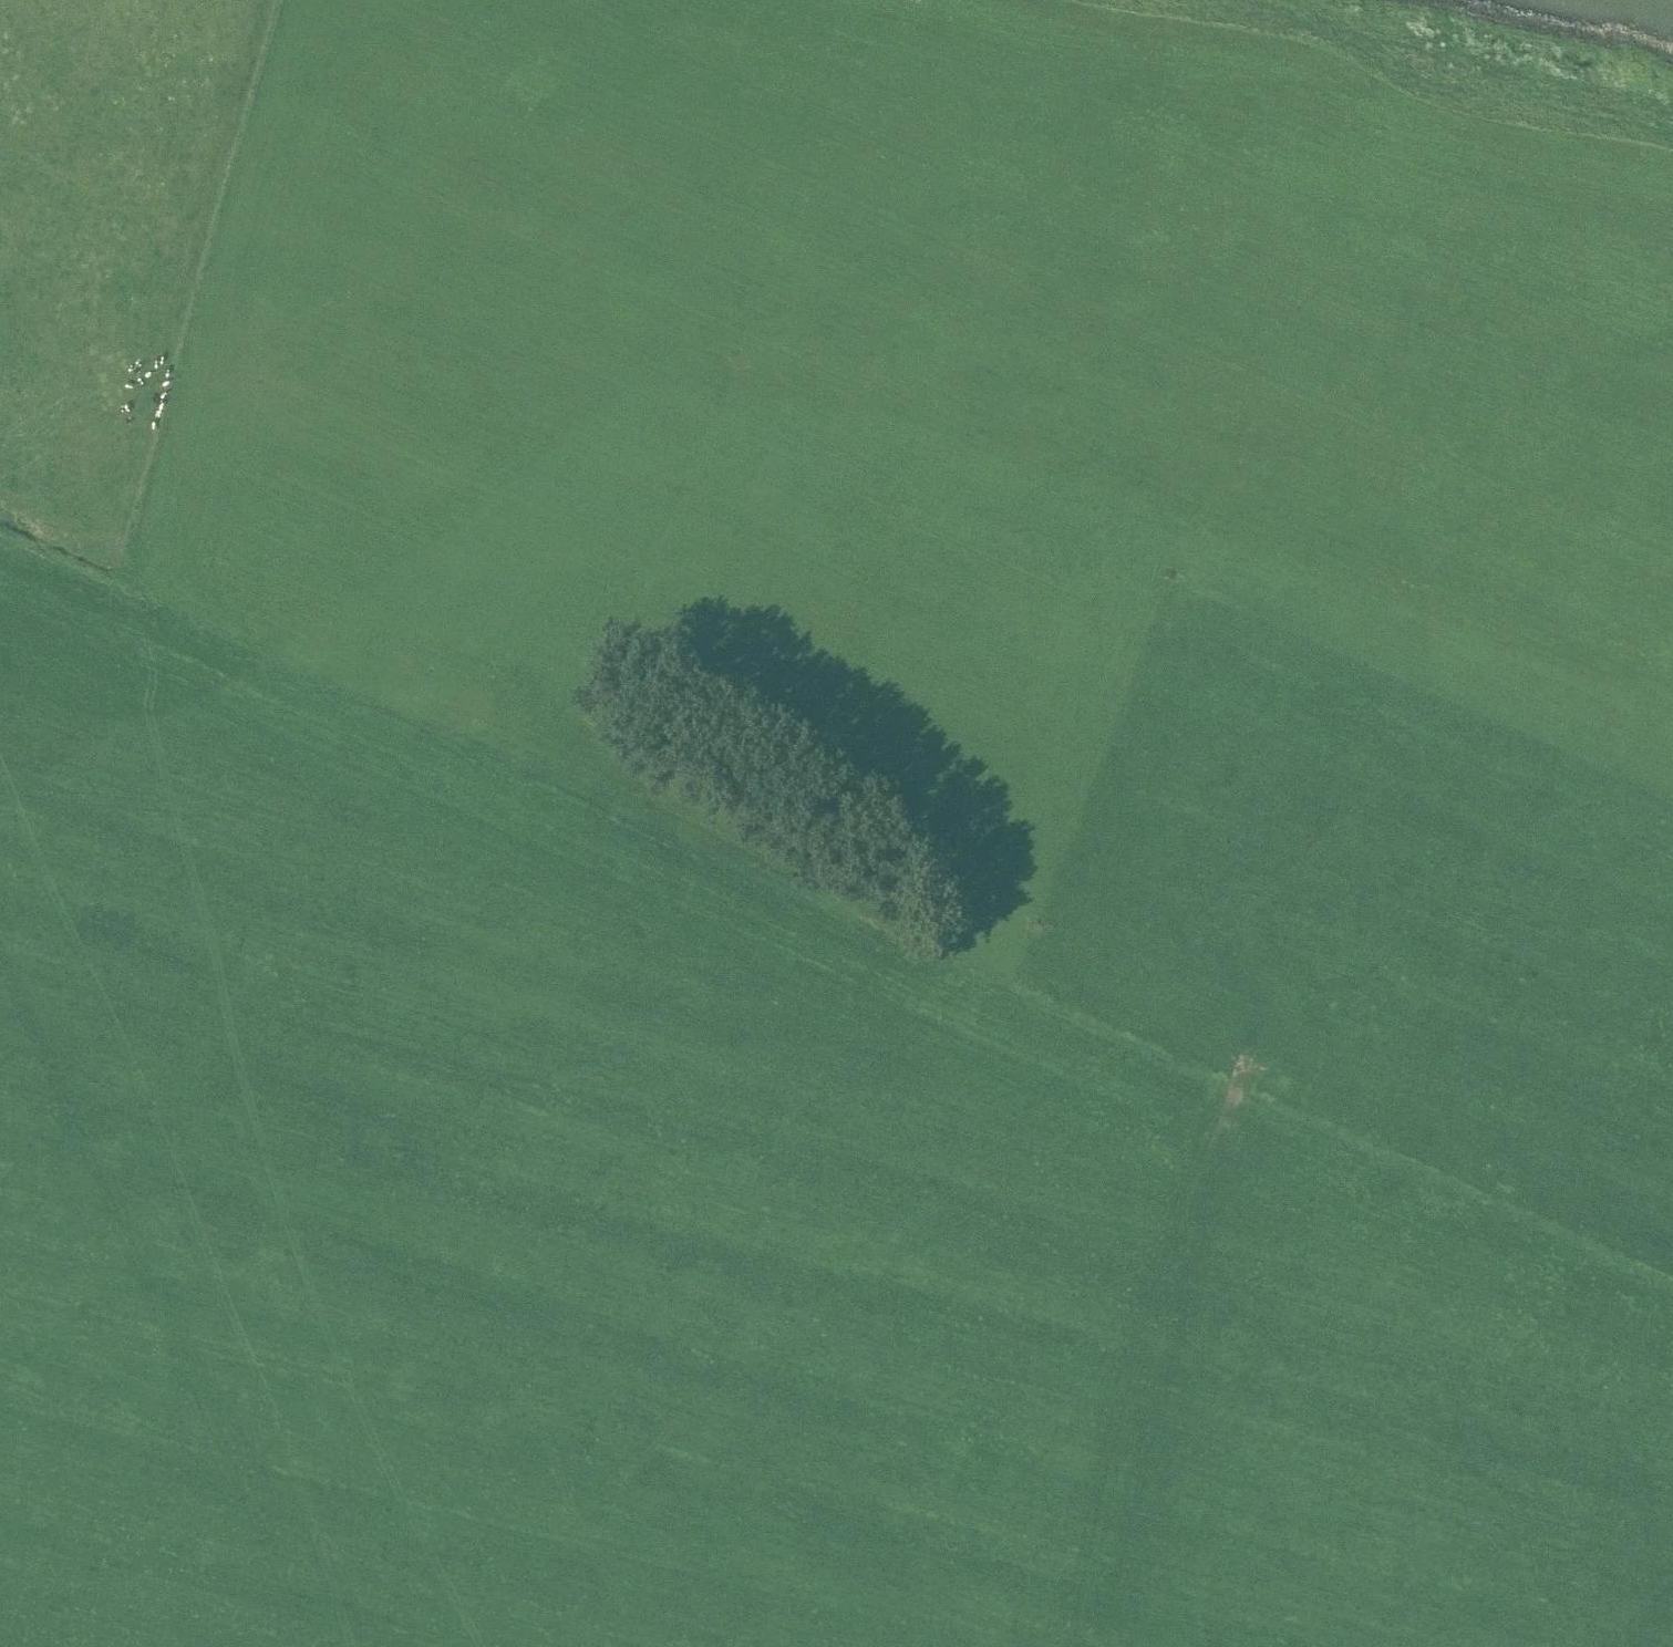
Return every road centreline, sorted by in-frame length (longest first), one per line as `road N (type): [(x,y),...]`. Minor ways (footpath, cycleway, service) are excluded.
road 1 (track): [(1088,1646),(1241,1098)]

